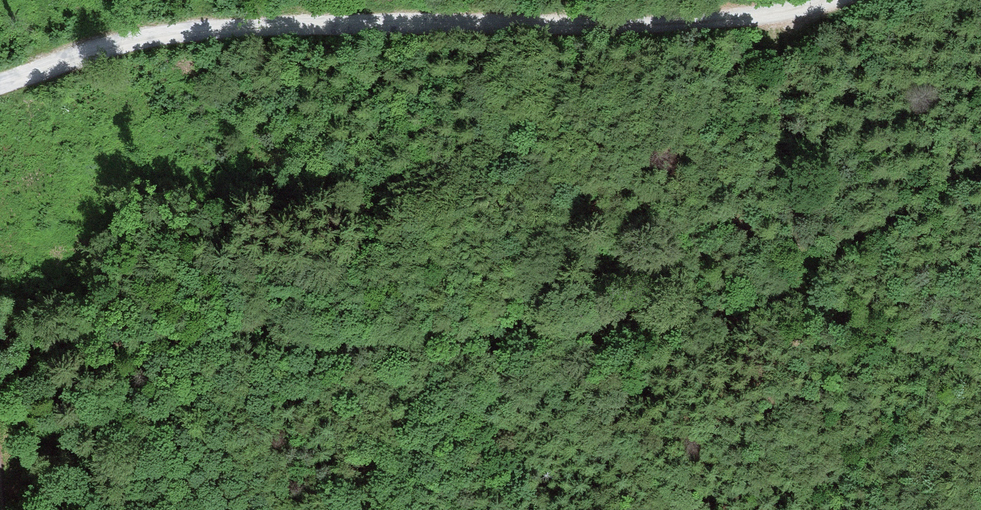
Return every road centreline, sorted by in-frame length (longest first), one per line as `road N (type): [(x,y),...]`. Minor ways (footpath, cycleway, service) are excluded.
road 1 (track): [(0,331),(116,346),(744,321),(787,298),(804,259),(783,115),(786,8)]
road 2 (track): [(815,0),(690,23),(215,31),(134,44),(0,87)]

